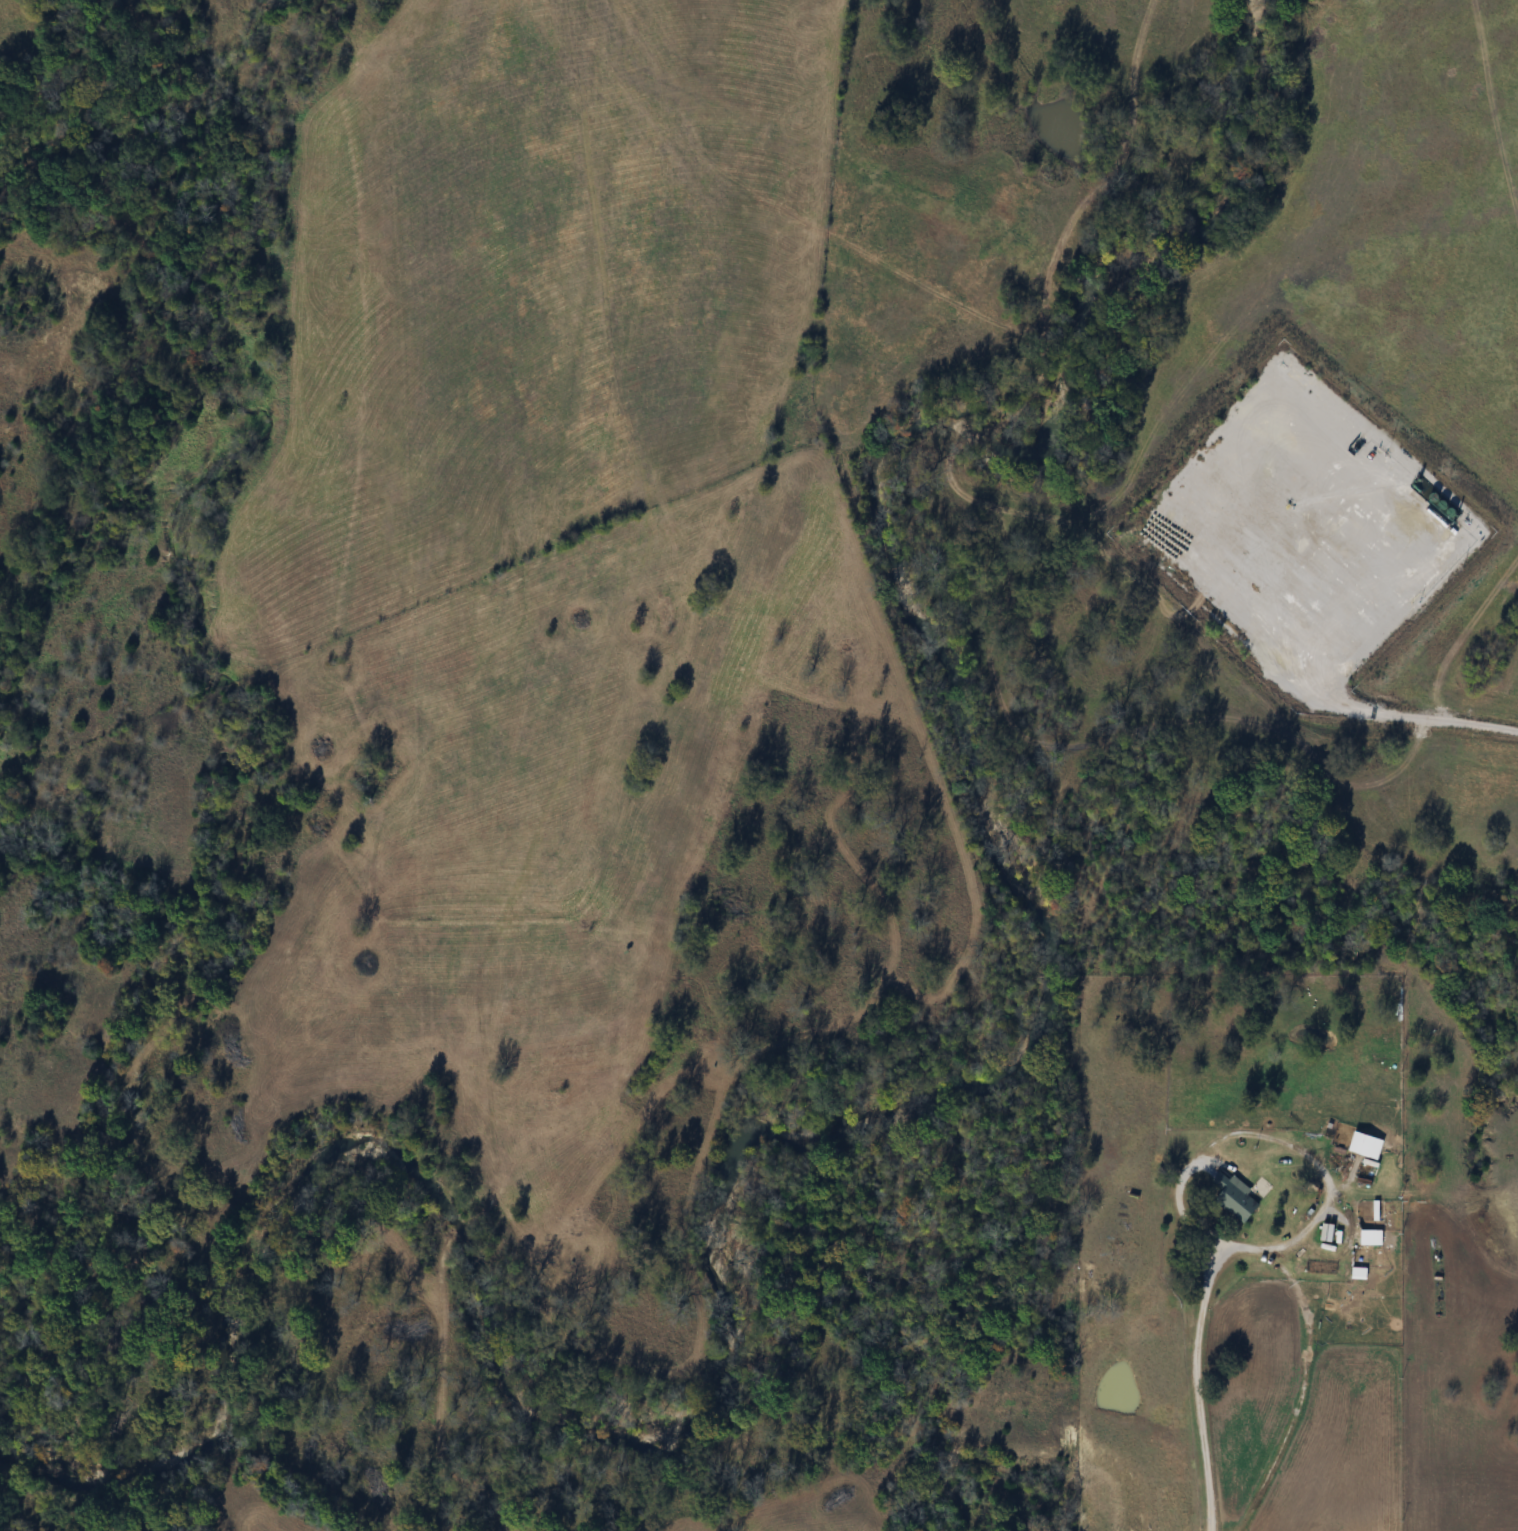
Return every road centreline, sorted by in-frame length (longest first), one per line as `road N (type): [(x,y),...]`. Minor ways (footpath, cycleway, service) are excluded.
road 1 (residential): [(1242,1530),(1290,1440),(1313,1335),(1310,1313),(1282,1265),(1222,1245),(1207,1271),(1201,1379),(1215,1530)]

